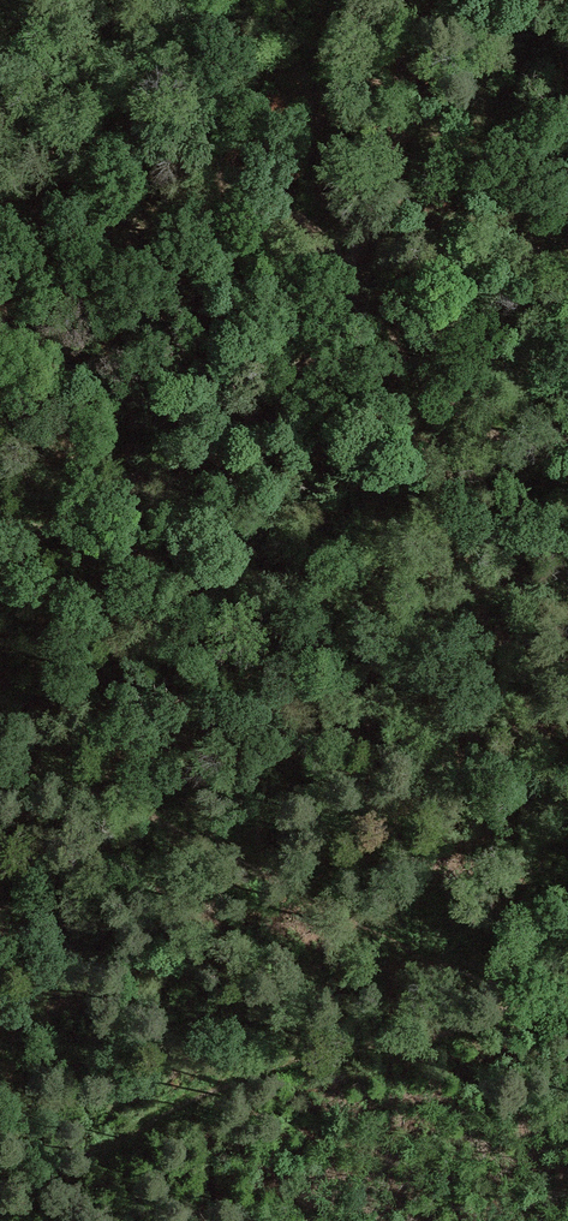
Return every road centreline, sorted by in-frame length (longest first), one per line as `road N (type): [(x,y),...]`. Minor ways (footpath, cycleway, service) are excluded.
road 1 (track): [(0,1198),(142,1121),(298,1060),(567,983)]
road 2 (track): [(537,996),(152,814),(0,765)]
road 3 (track): [(321,242),(223,452),(0,586)]
road 4 (track): [(321,242),(392,120),(382,0)]

